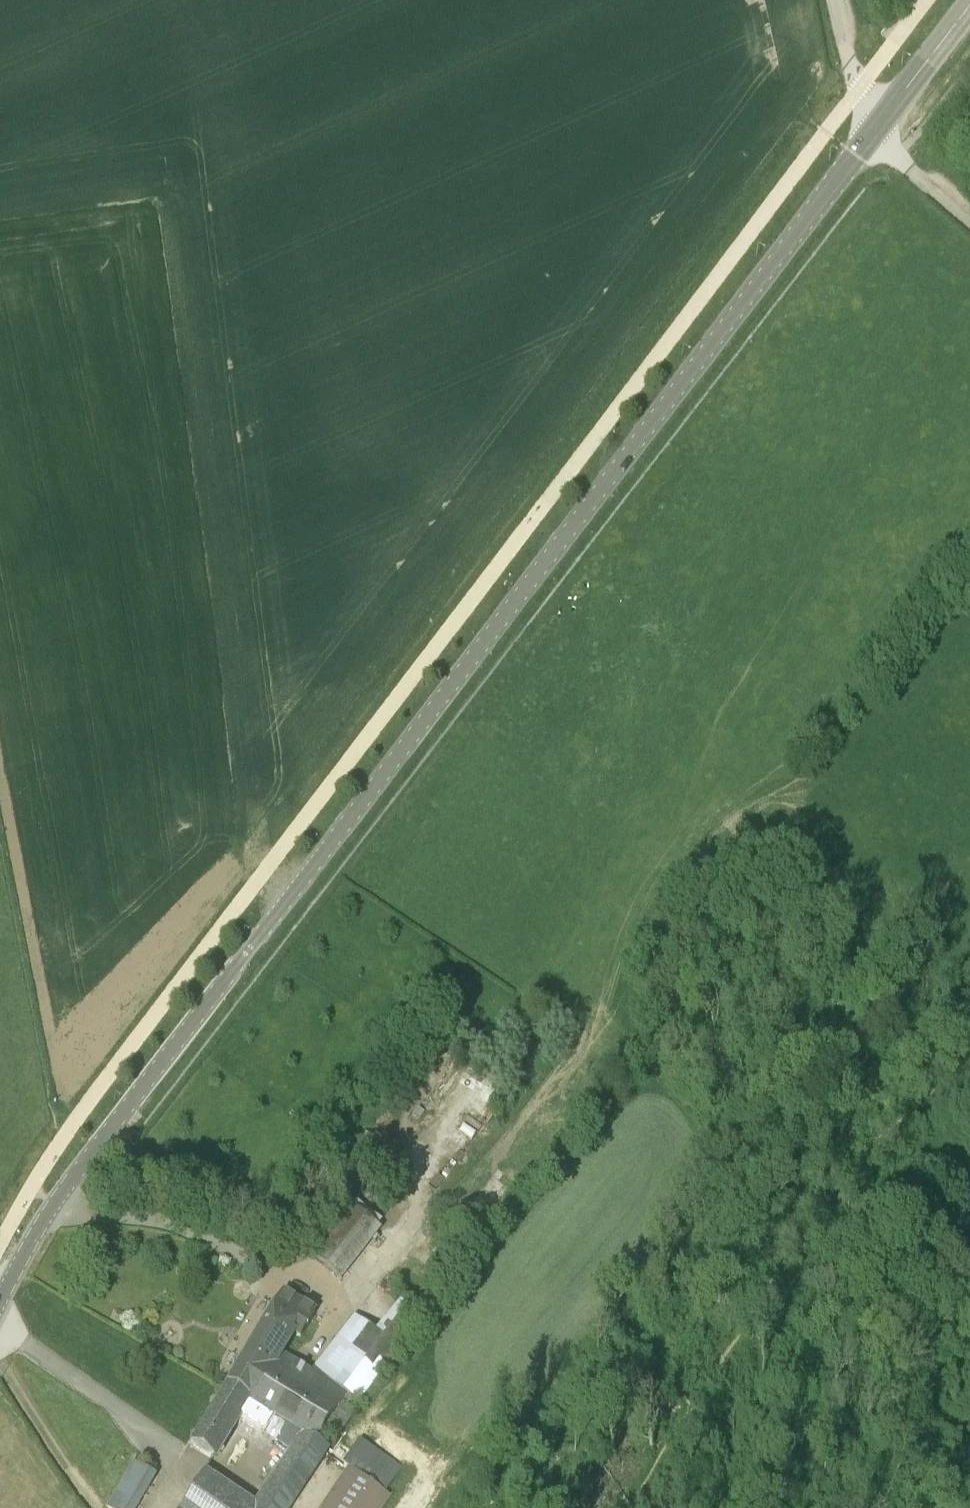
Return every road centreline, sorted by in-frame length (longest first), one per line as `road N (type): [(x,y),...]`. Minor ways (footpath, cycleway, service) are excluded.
road 1 (tertiary): [(0,1301),(63,1191),(969,5)]
road 2 (track): [(0,1358),(97,1507)]

